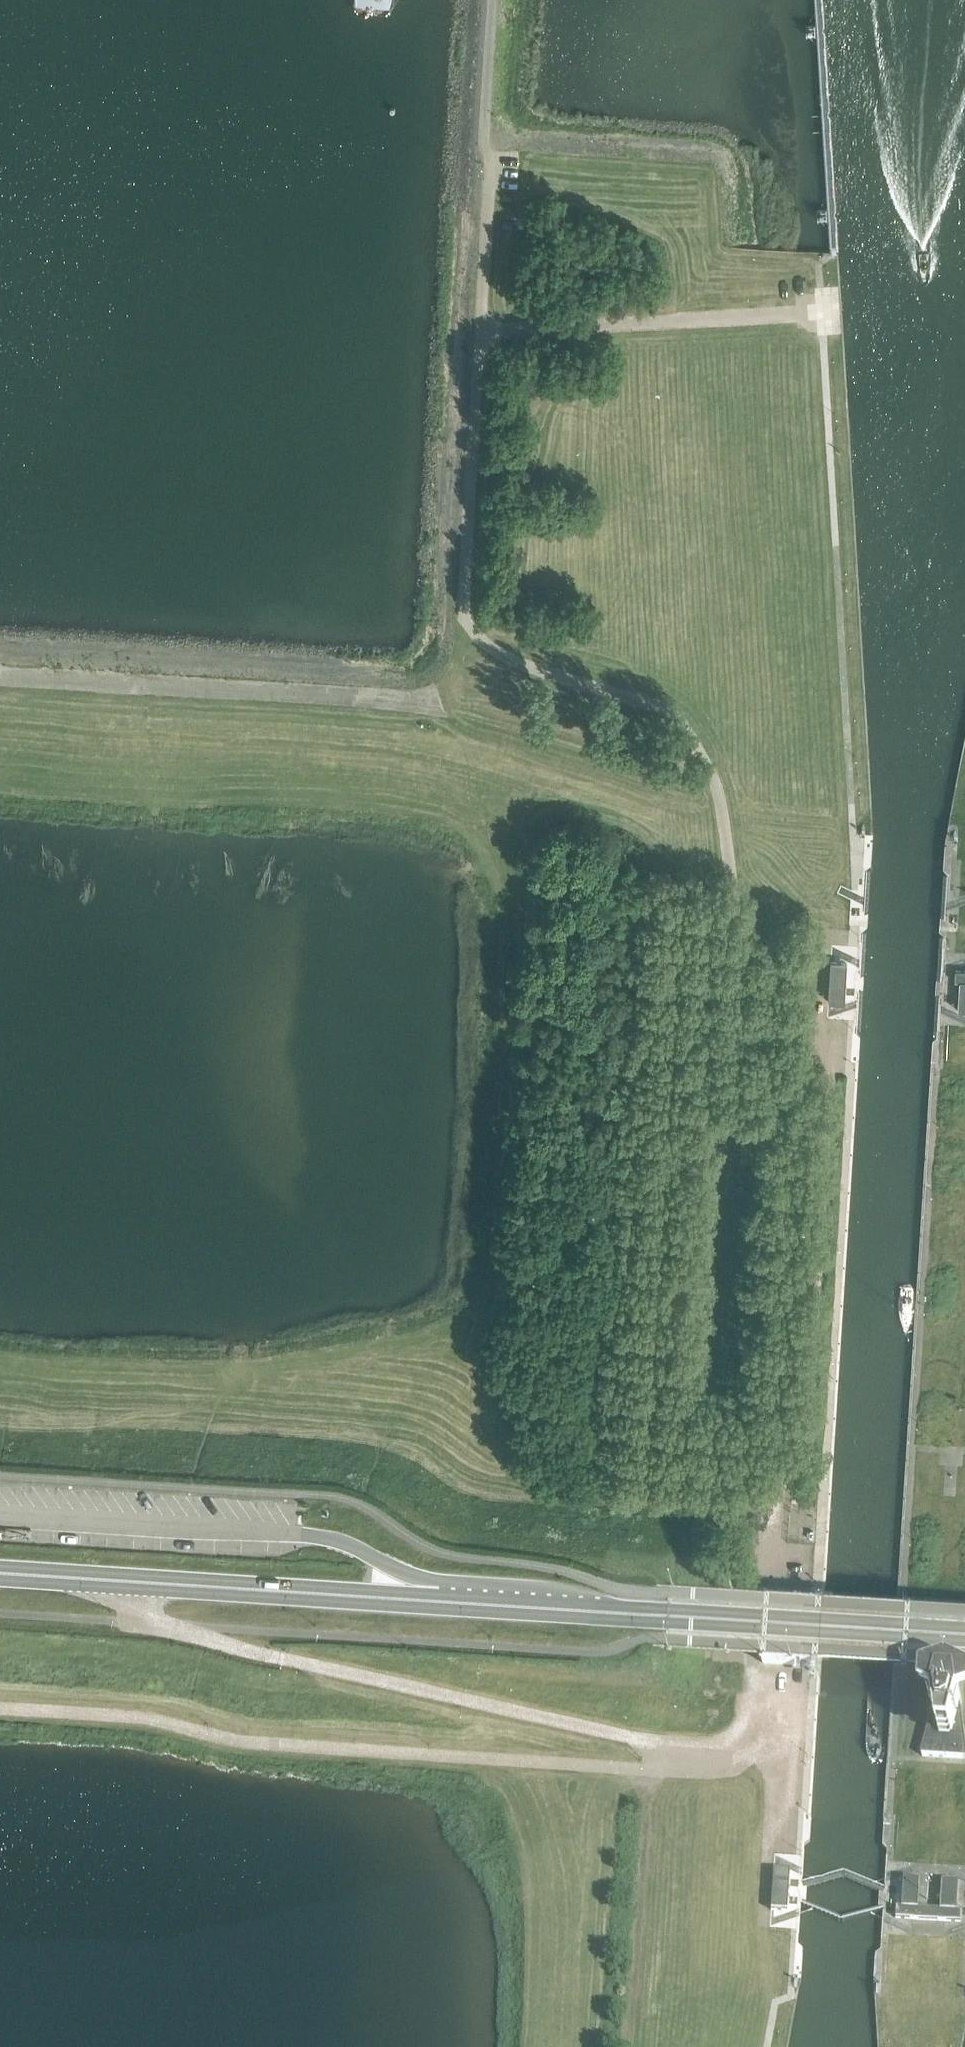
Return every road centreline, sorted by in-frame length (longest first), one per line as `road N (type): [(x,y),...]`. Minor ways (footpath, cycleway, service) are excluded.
road 1 (primary): [(964,1639),(441,1603)]
road 2 (primary): [(441,1603),(0,1575)]
road 3 (primary): [(441,1603),(391,1564),(311,1536)]

